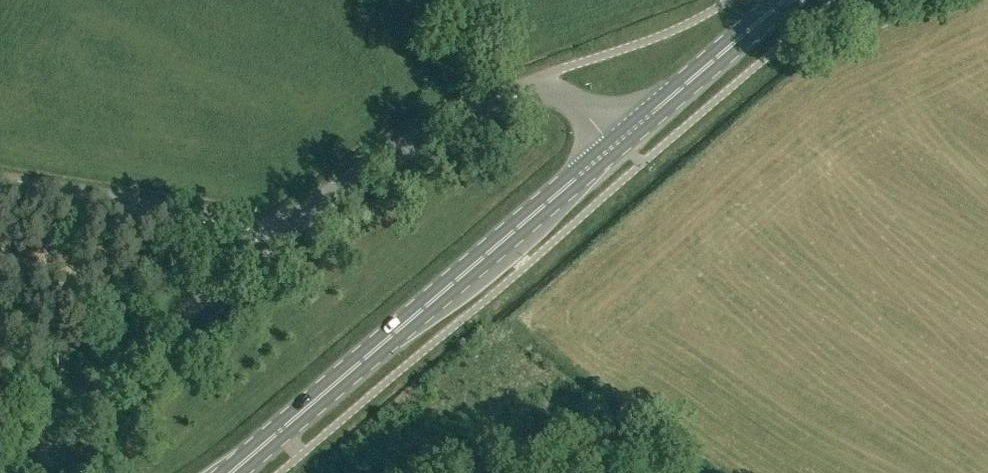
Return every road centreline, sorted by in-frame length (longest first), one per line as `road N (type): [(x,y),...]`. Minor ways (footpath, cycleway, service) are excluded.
road 1 (secondary): [(237,472),(624,142)]
road 2 (tertiary): [(284,231),(437,129),(529,89),(572,103),(624,142)]
road 3 (unclassified): [(34,472),(211,293),(284,231)]
road 4 (tertiary): [(284,231),(0,184)]
road 5 (secondary): [(624,142),(791,0)]

